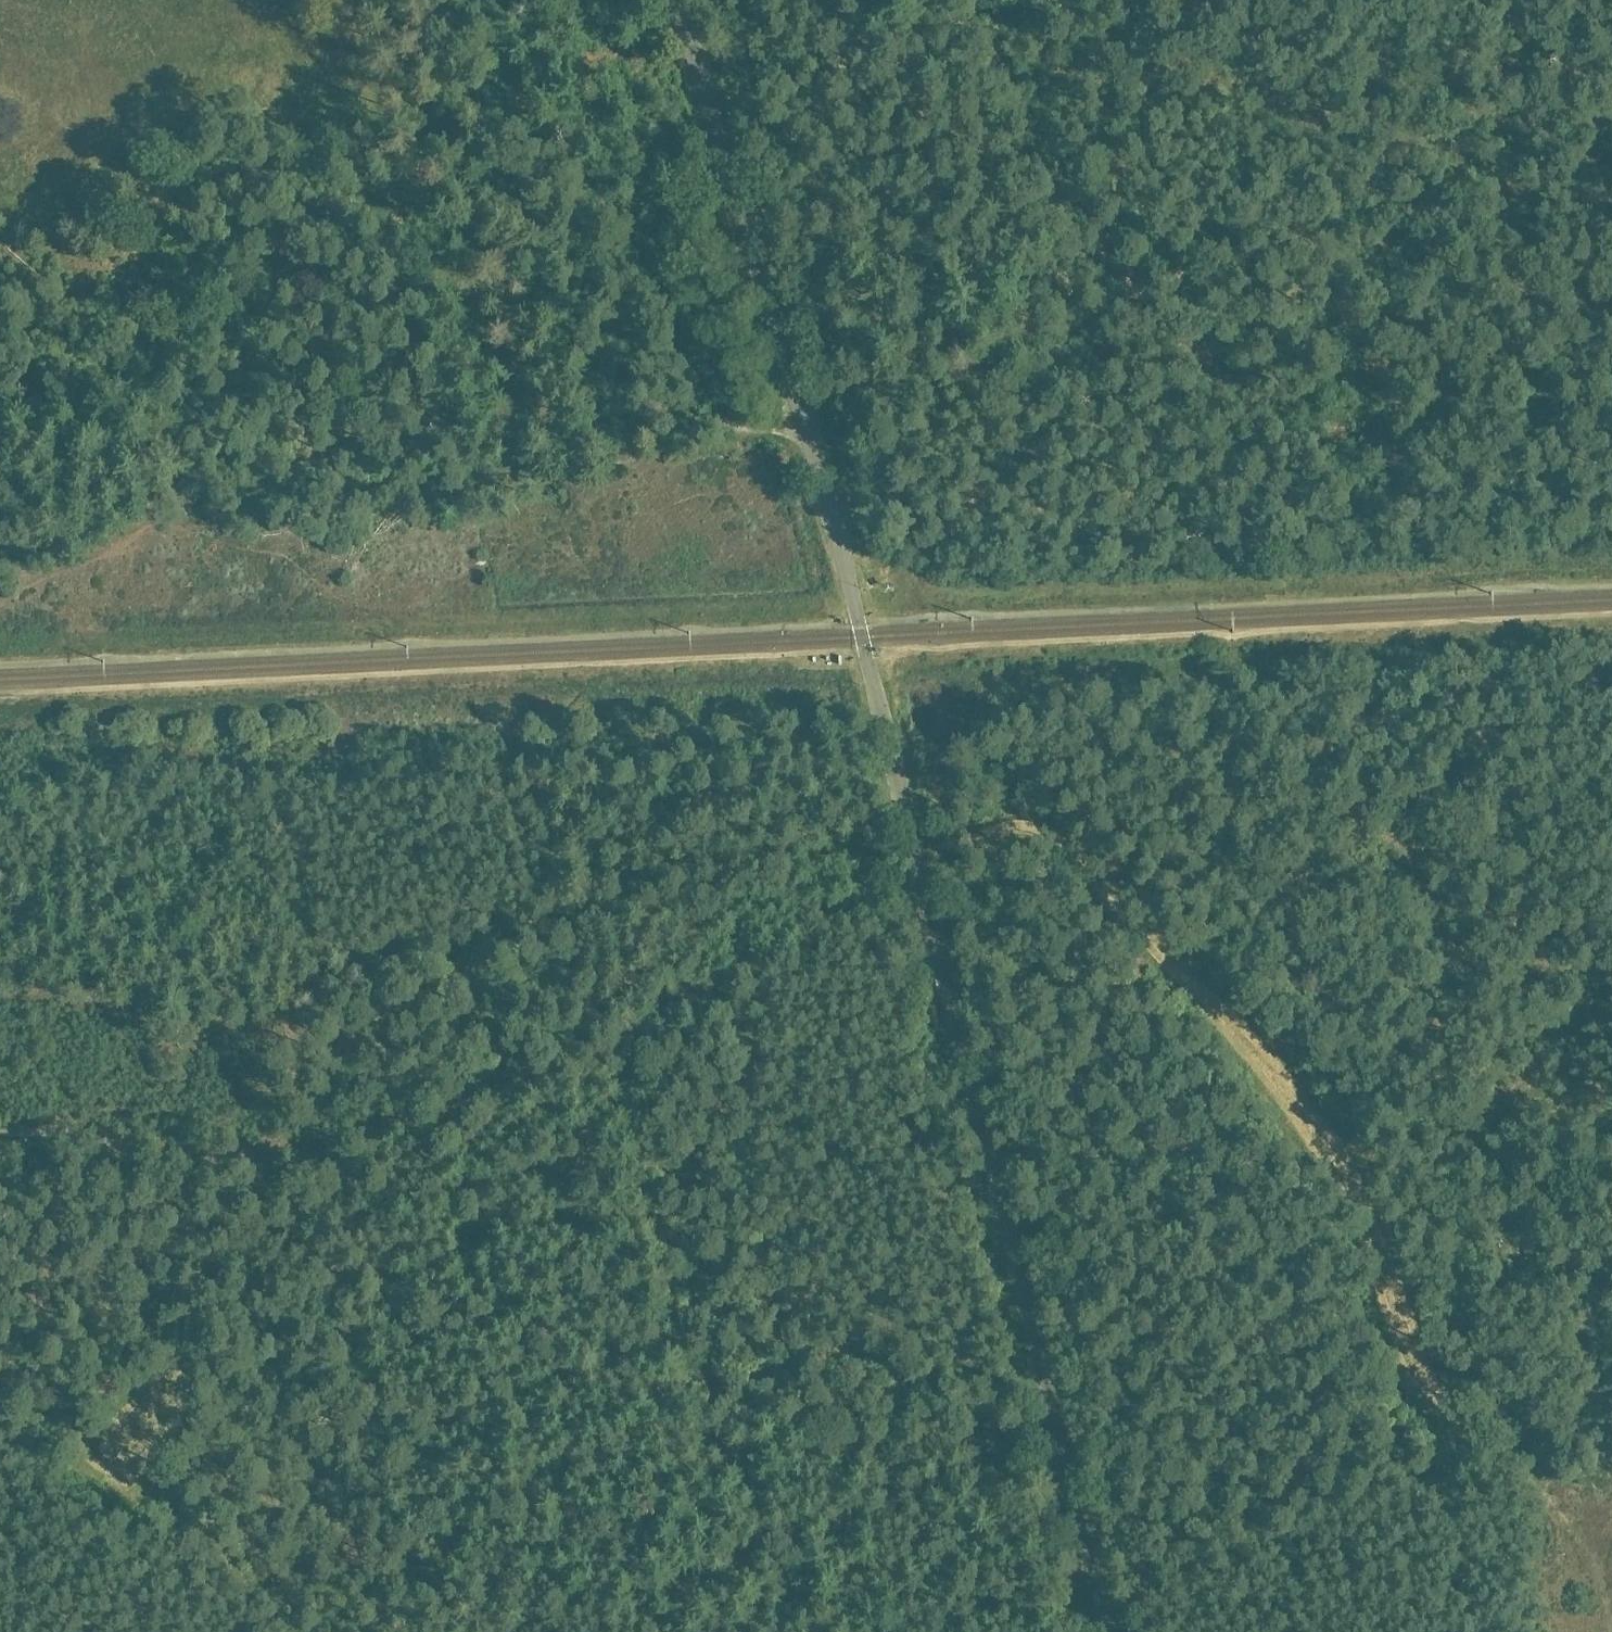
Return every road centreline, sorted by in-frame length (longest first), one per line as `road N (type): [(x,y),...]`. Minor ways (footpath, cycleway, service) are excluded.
road 1 (unclassified): [(1106,1631),(807,433),(670,0)]

